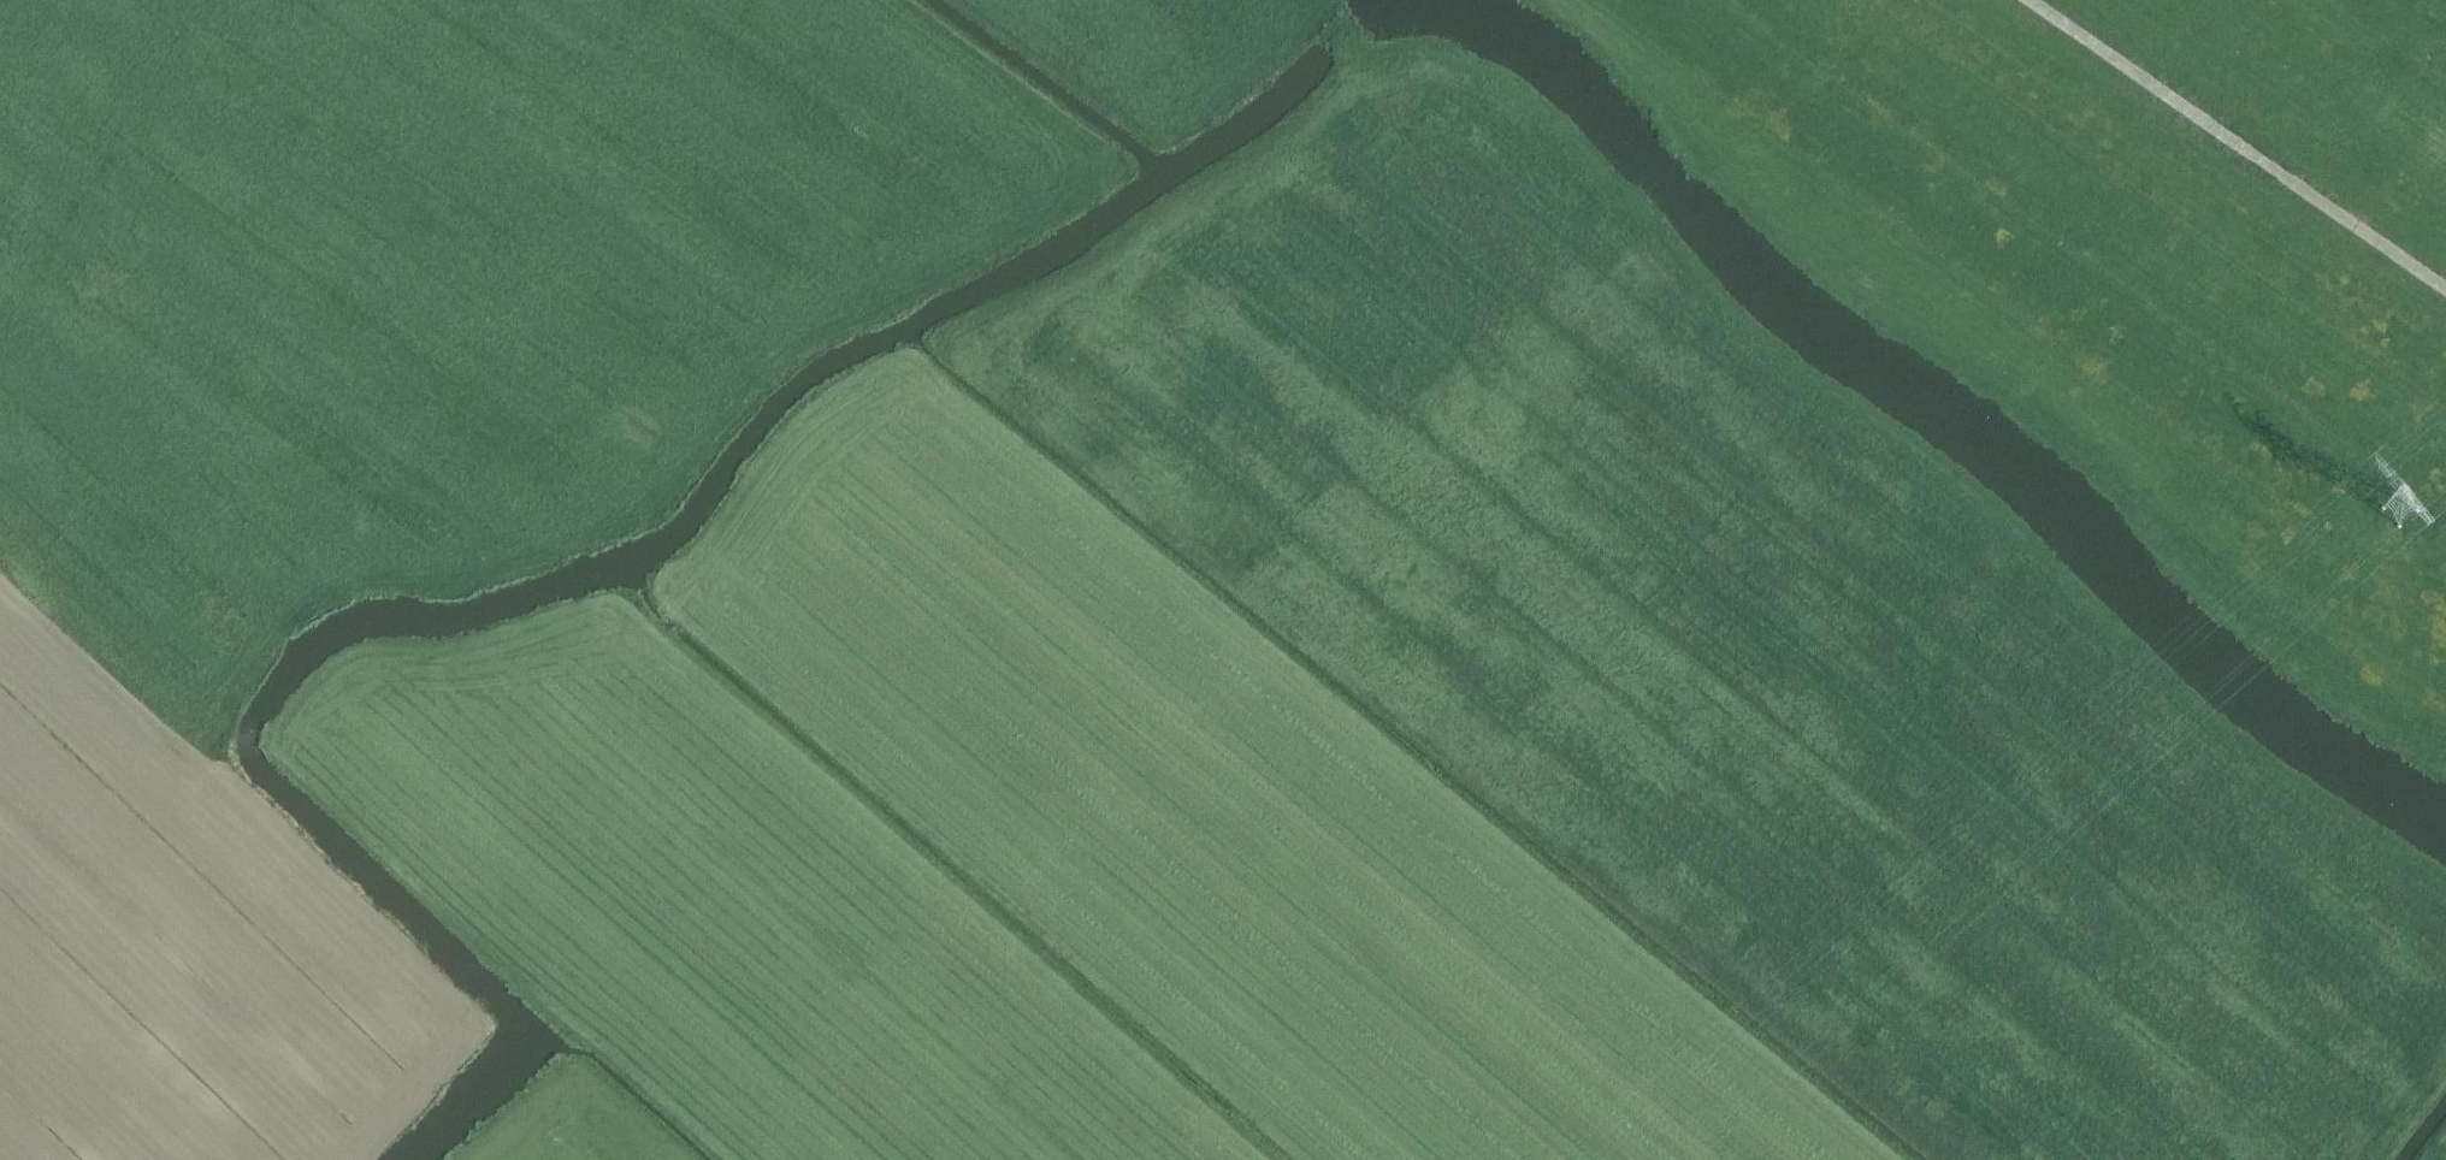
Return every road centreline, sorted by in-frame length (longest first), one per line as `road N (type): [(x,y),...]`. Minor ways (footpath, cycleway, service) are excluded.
road 1 (track): [(2034,0),(2445,290)]

